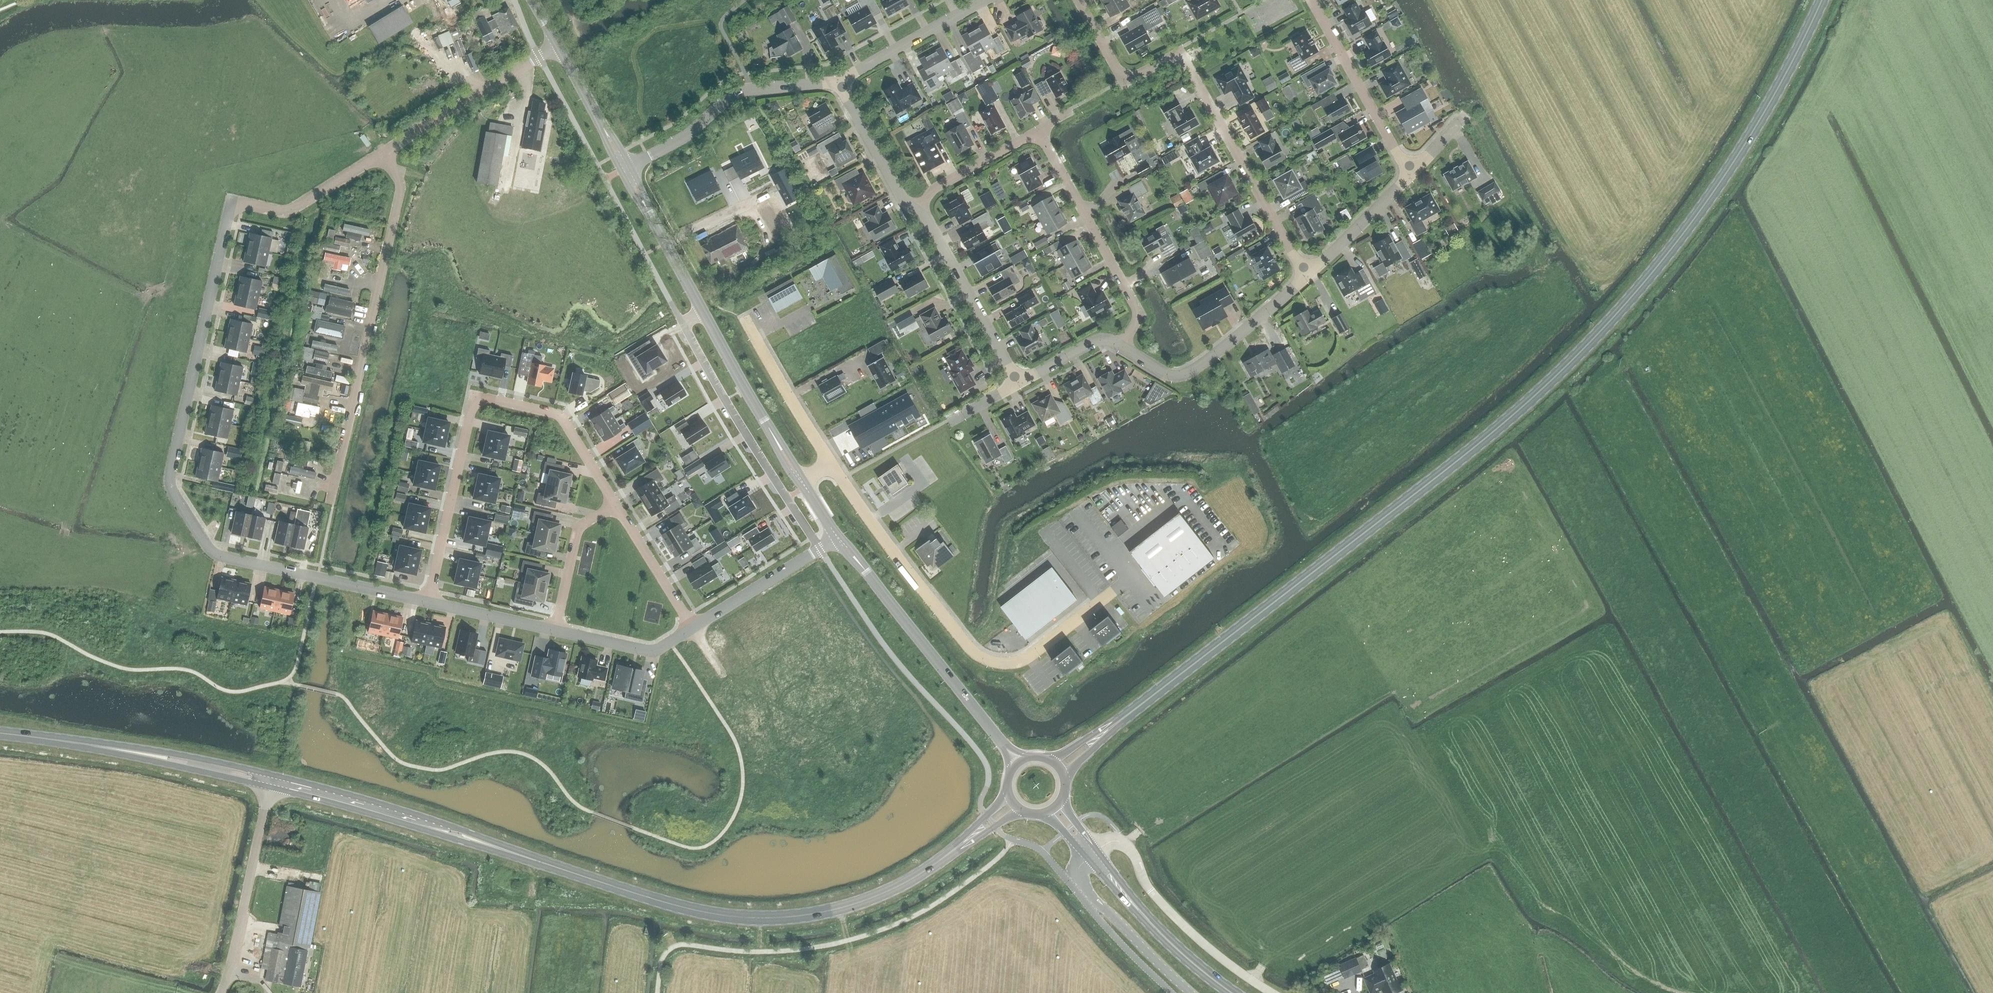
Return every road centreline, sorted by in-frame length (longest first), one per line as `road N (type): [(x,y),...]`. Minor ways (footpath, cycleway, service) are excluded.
road 1 (primary): [(1120,721),(1463,457),(1585,346),(1716,189),(1821,0)]
road 2 (residential): [(383,153),(290,210),(231,202),(171,482),(219,555),(428,603)]
road 3 (primary): [(512,853),(692,910),(773,919),(884,893),(955,849)]
road 4 (residential): [(1077,0),(1123,79),(1179,49),(1306,275)]
road 5 (residential): [(617,506),(559,415),(477,400),(428,603)]
road 6 (tertiary): [(803,485),(625,168)]
road 7 (unclassified): [(330,499),(400,190),(383,153)]
road 8 (tertiary): [(1017,762),(837,537)]
road 9 (primary): [(512,853),(403,810),(273,775)]
road 10 (primary): [(270,787),(512,853)]
road 11 (residential): [(1039,131),(1139,315),(1123,347)]
road 12 (unclassified): [(1097,850),(1125,843),(1175,917),(1271,992)]
road 13 (residential): [(625,168),(740,92),(840,82)]
road 14 (residential): [(831,466),(970,648)]
road 15 (residential): [(1306,275),(1188,375),(1169,376),(1123,347)]
road 16 (tertiary): [(220,992),(270,787)]
road 17 (unclassified): [(383,153),(558,46)]
road 18 (residential): [(916,209),(1017,383)]
road 19 (residential): [(1312,0),(1408,173)]
road 20 (unclassified): [(1087,858),(1078,880),(1190,992)]
road 21 (primary): [(273,775),(102,747)]
road 22 (primary): [(102,747),(270,787)]
road 23 (residential): [(692,628),(837,537)]
road 24 (residential): [(831,466),(745,318)]
road 25 (residential): [(840,82),(985,0)]
road 26 (residential): [(1111,594),(1022,659),(996,662),(970,648)]
road 27 (residential): [(840,82),(899,197),(916,209)]
road 28 (residential): [(556,630),(579,527),(617,506)]
road 29 (residential): [(916,209),(933,189),(1039,131)]
road 30 (residential): [(556,630),(654,651),(692,628)]
road 31 (residential): [(1408,173),(1306,275)]
road 32 (residential): [(692,628),(617,506)]
road 33 (tertiary): [(625,168),(558,46)]
road 34 (residential): [(428,603),(556,630)]
road 35 (primary): [(1232,992),(1137,908)]

